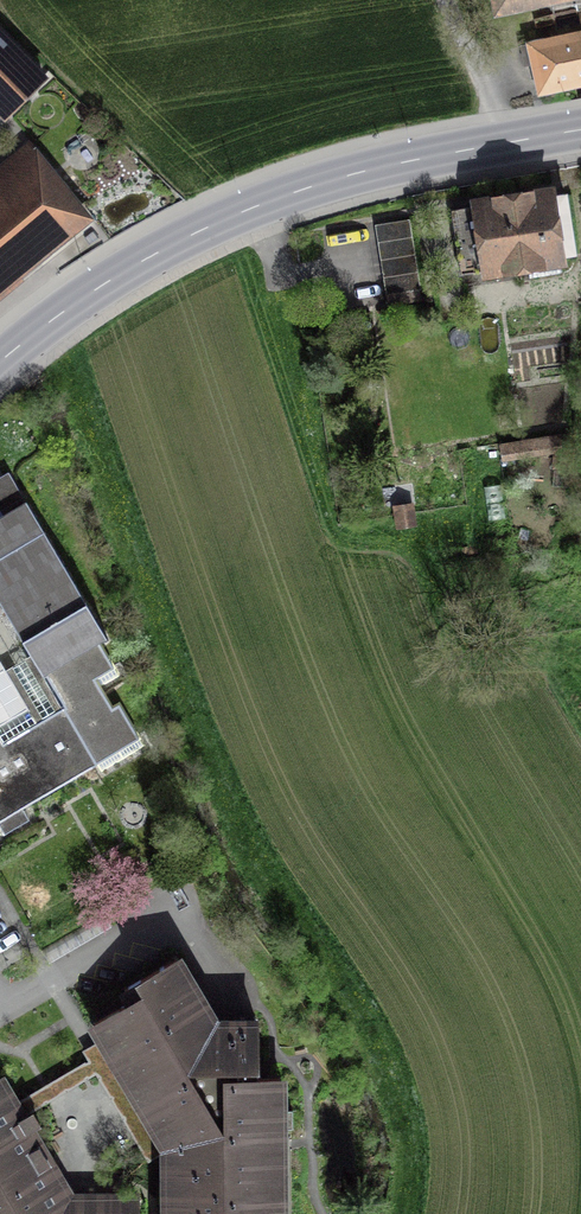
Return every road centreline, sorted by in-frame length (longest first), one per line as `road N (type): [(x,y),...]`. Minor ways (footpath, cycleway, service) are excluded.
road 1 (secondary): [(580,129),(330,178),(258,204),(140,262),(0,362)]
road 2 (residential): [(0,1018),(195,911),(228,972)]

